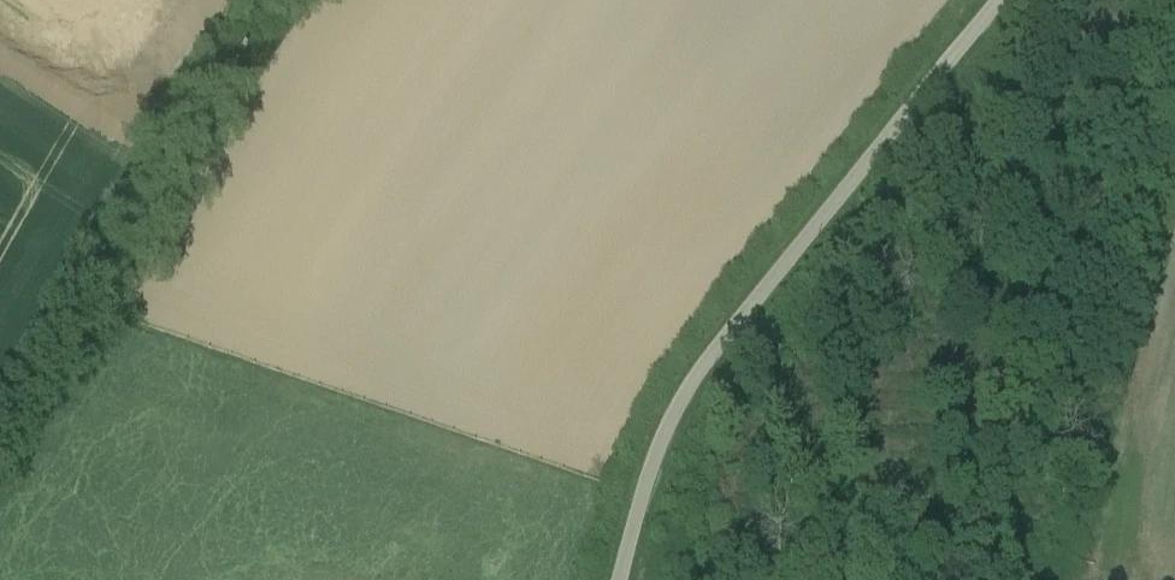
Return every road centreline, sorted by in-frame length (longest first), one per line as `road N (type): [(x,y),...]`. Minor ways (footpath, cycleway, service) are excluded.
road 1 (unclassified): [(1006,0),(688,407),(626,579)]

